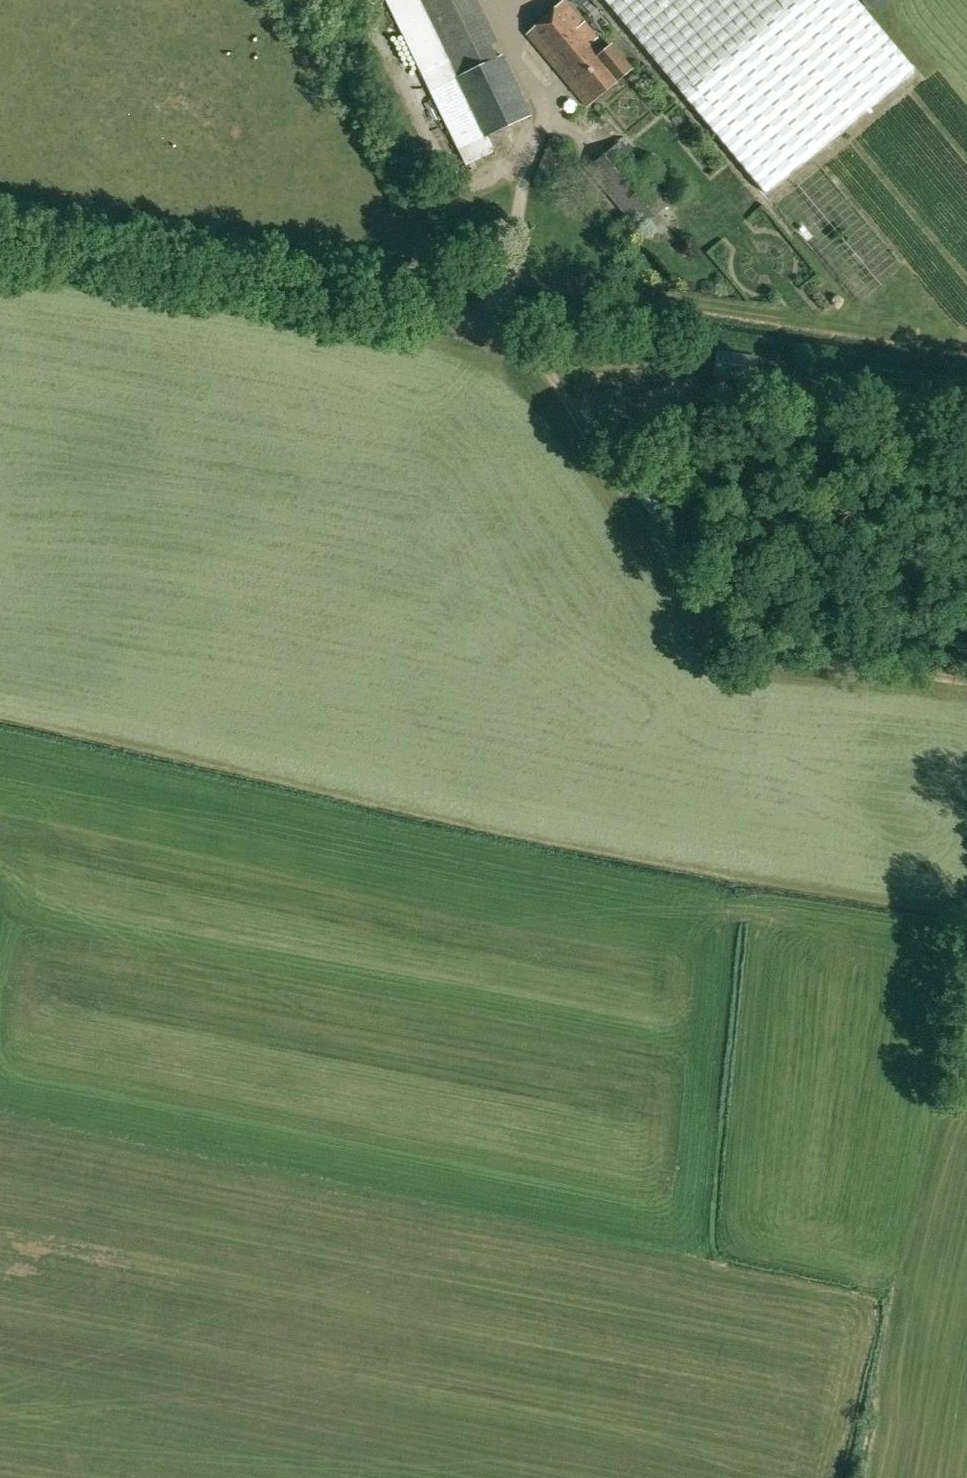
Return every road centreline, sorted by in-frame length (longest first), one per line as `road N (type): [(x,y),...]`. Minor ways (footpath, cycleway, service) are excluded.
road 1 (unclassified): [(496,325),(0,245)]

